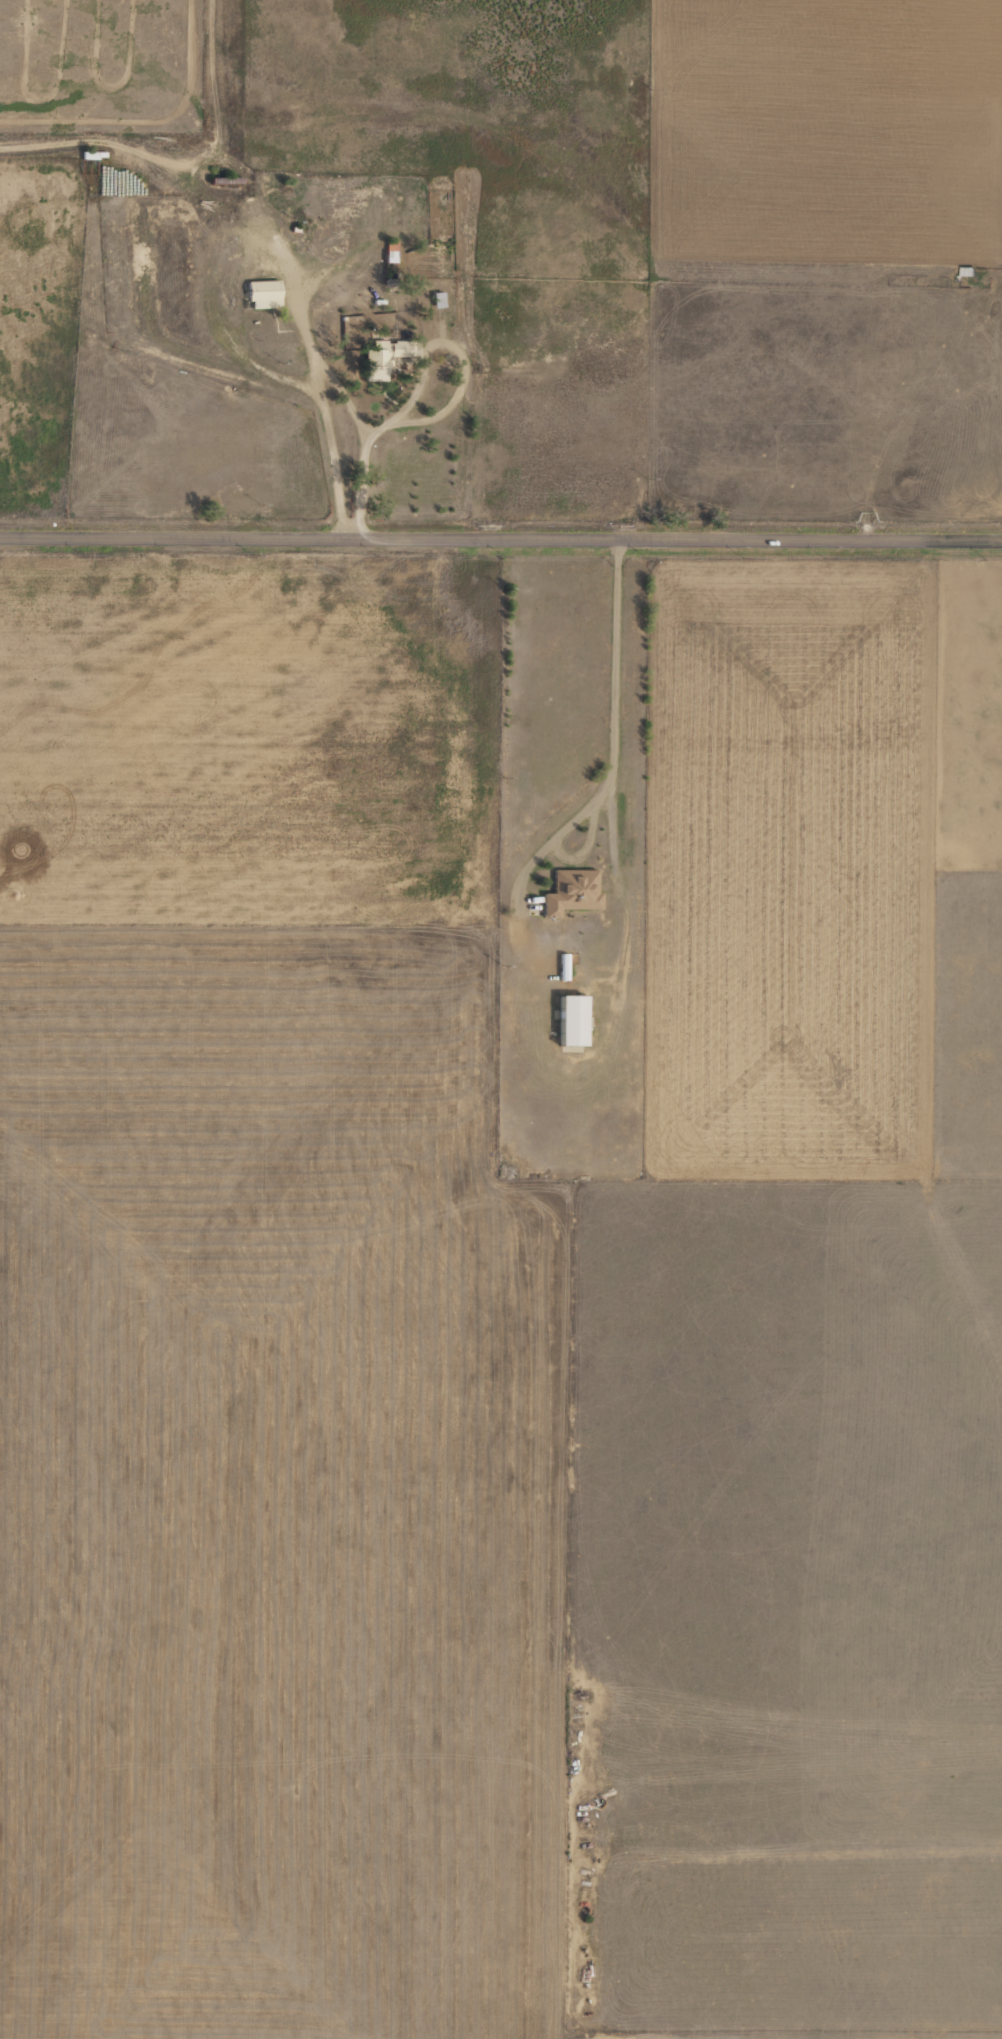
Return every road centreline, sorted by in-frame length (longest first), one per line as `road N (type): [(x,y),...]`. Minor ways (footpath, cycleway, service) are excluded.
road 1 (residential): [(0,537),(1001,541)]

